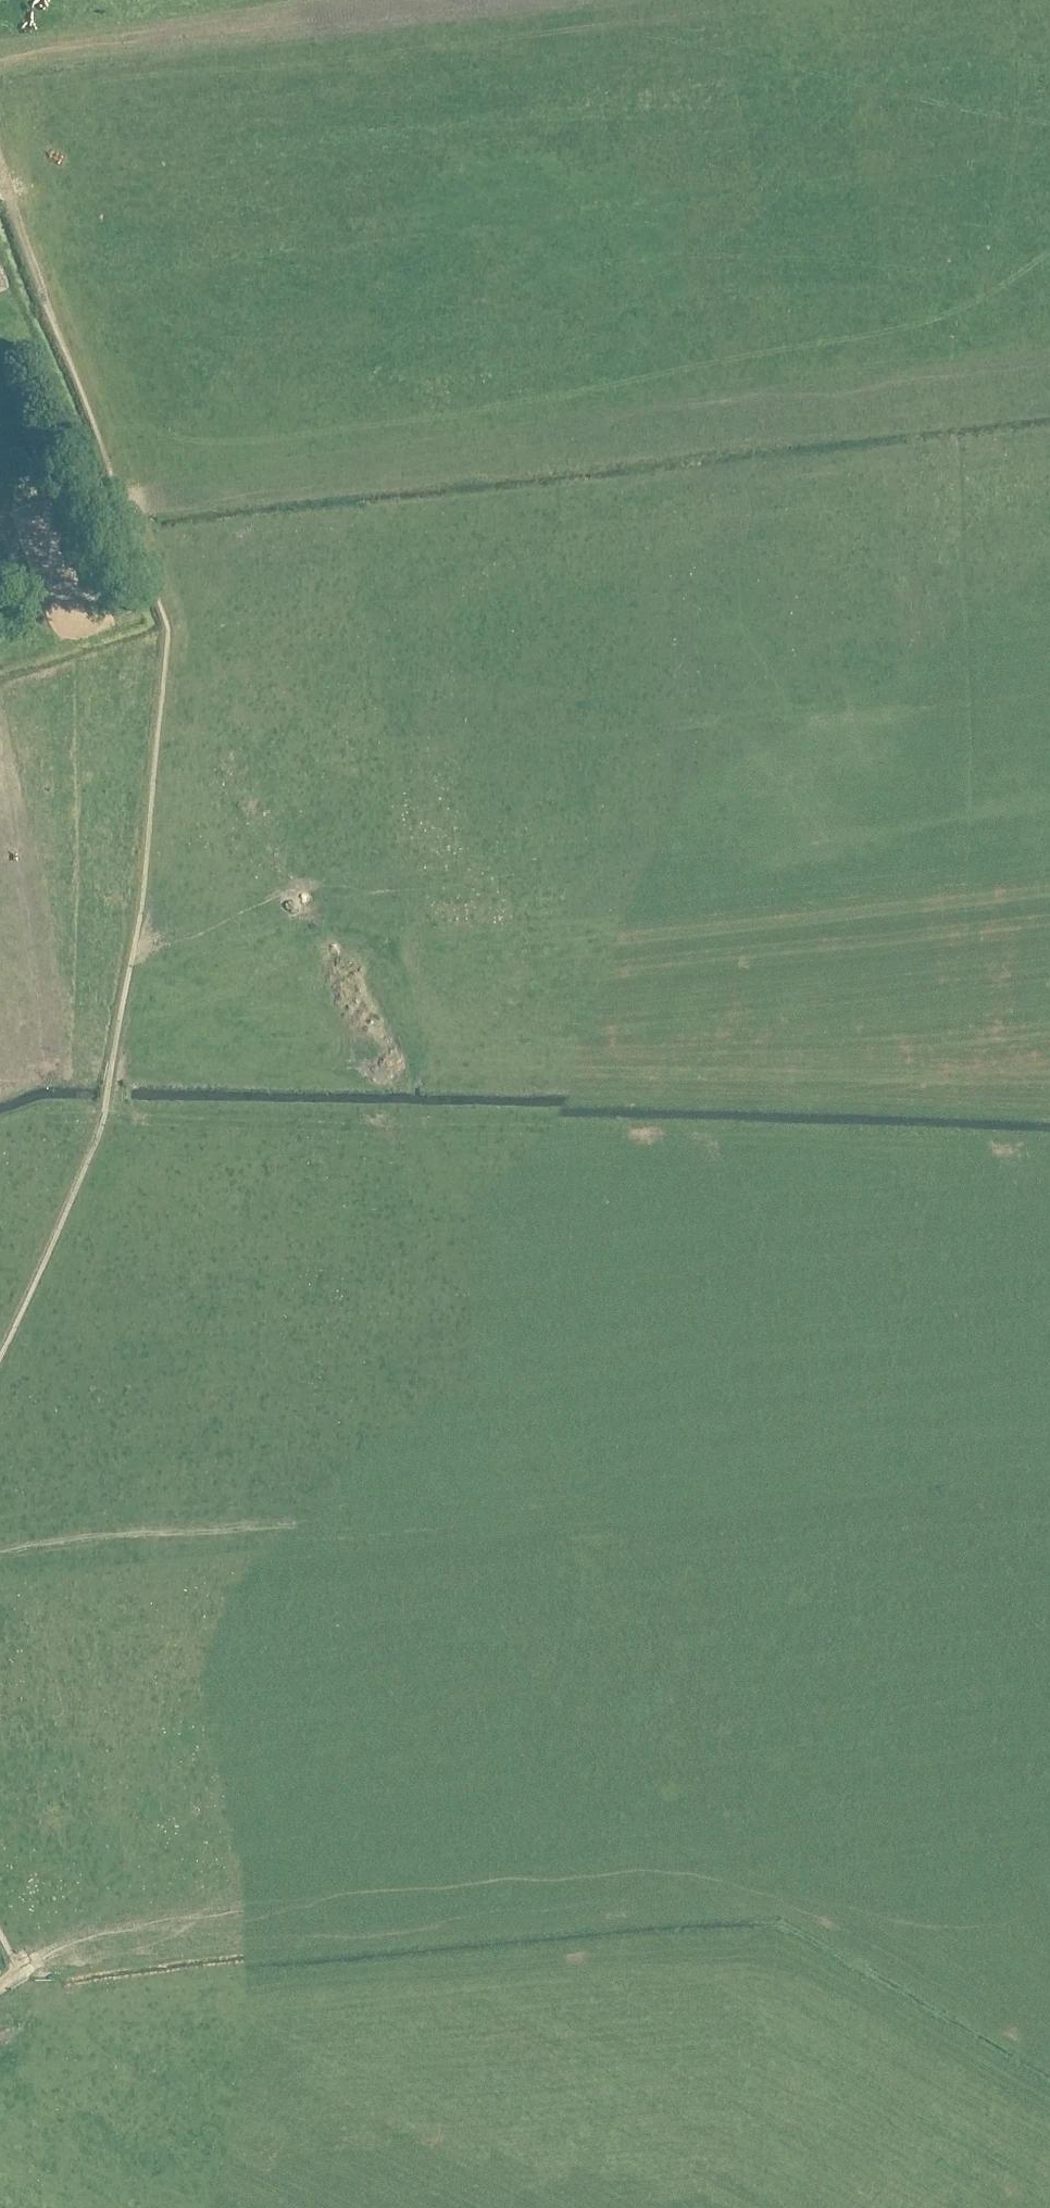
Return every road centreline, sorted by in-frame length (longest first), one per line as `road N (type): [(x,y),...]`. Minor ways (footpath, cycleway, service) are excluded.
road 1 (track): [(0,1354),(105,1111),(143,893),(169,624),(0,193)]

